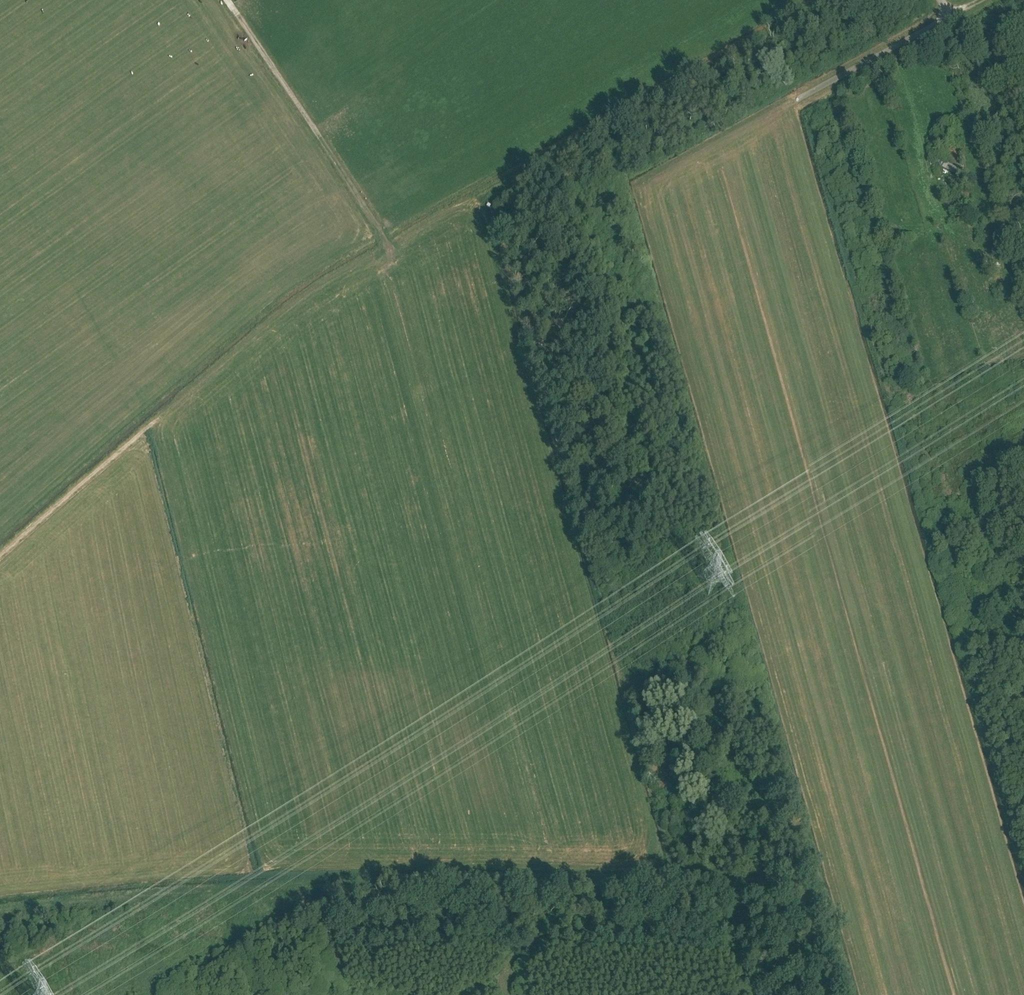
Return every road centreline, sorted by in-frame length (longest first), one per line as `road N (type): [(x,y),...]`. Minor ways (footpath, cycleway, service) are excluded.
road 1 (track): [(799,99),(926,29),(940,18),(939,0)]

